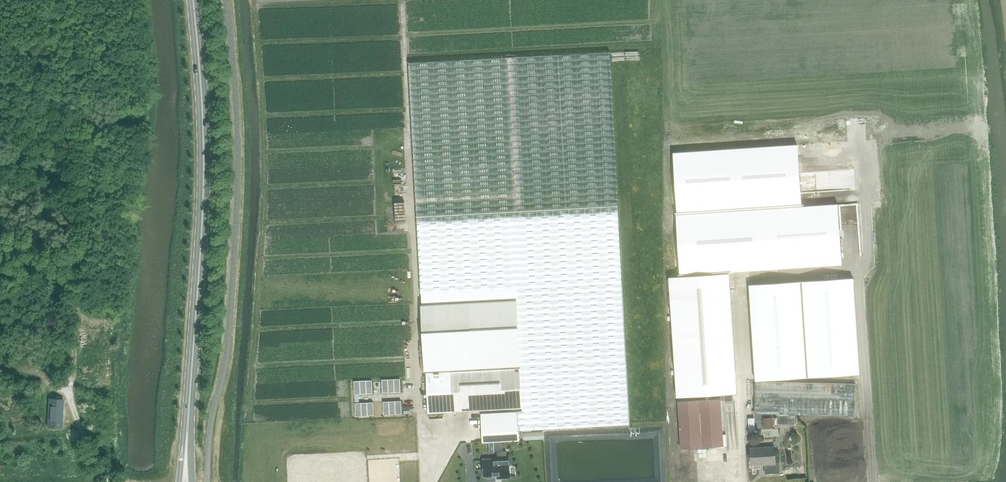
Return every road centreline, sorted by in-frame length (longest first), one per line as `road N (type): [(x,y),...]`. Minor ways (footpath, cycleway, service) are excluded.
road 1 (tertiary): [(186,481),(203,156),(190,0)]

